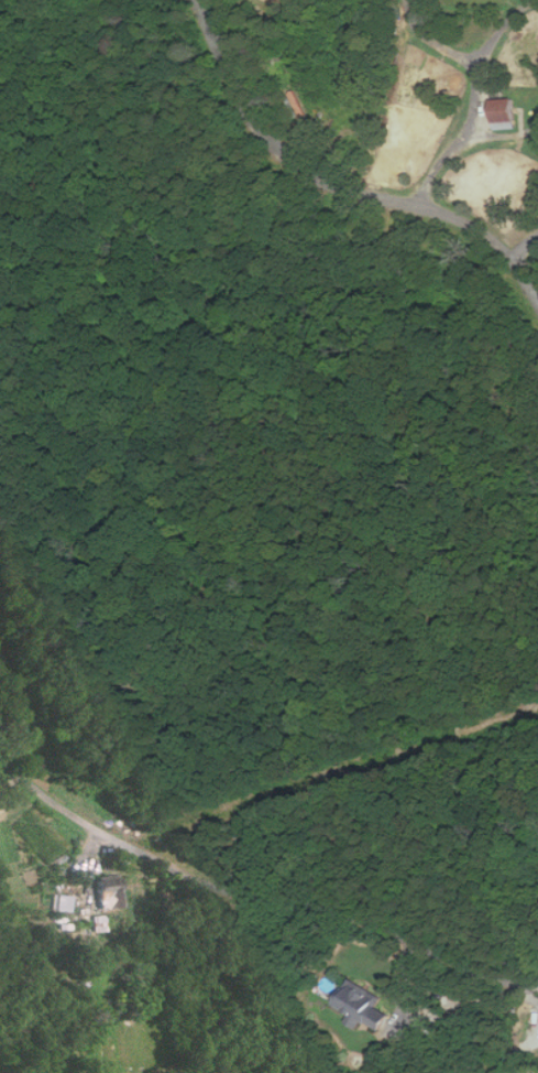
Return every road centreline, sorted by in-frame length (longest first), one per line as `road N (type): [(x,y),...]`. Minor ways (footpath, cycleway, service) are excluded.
road 1 (residential): [(537,983),(487,975),(344,913),(188,879),(22,780)]
road 2 (residential): [(537,293),(473,227),(344,188),(286,153),(238,88),(200,0)]

